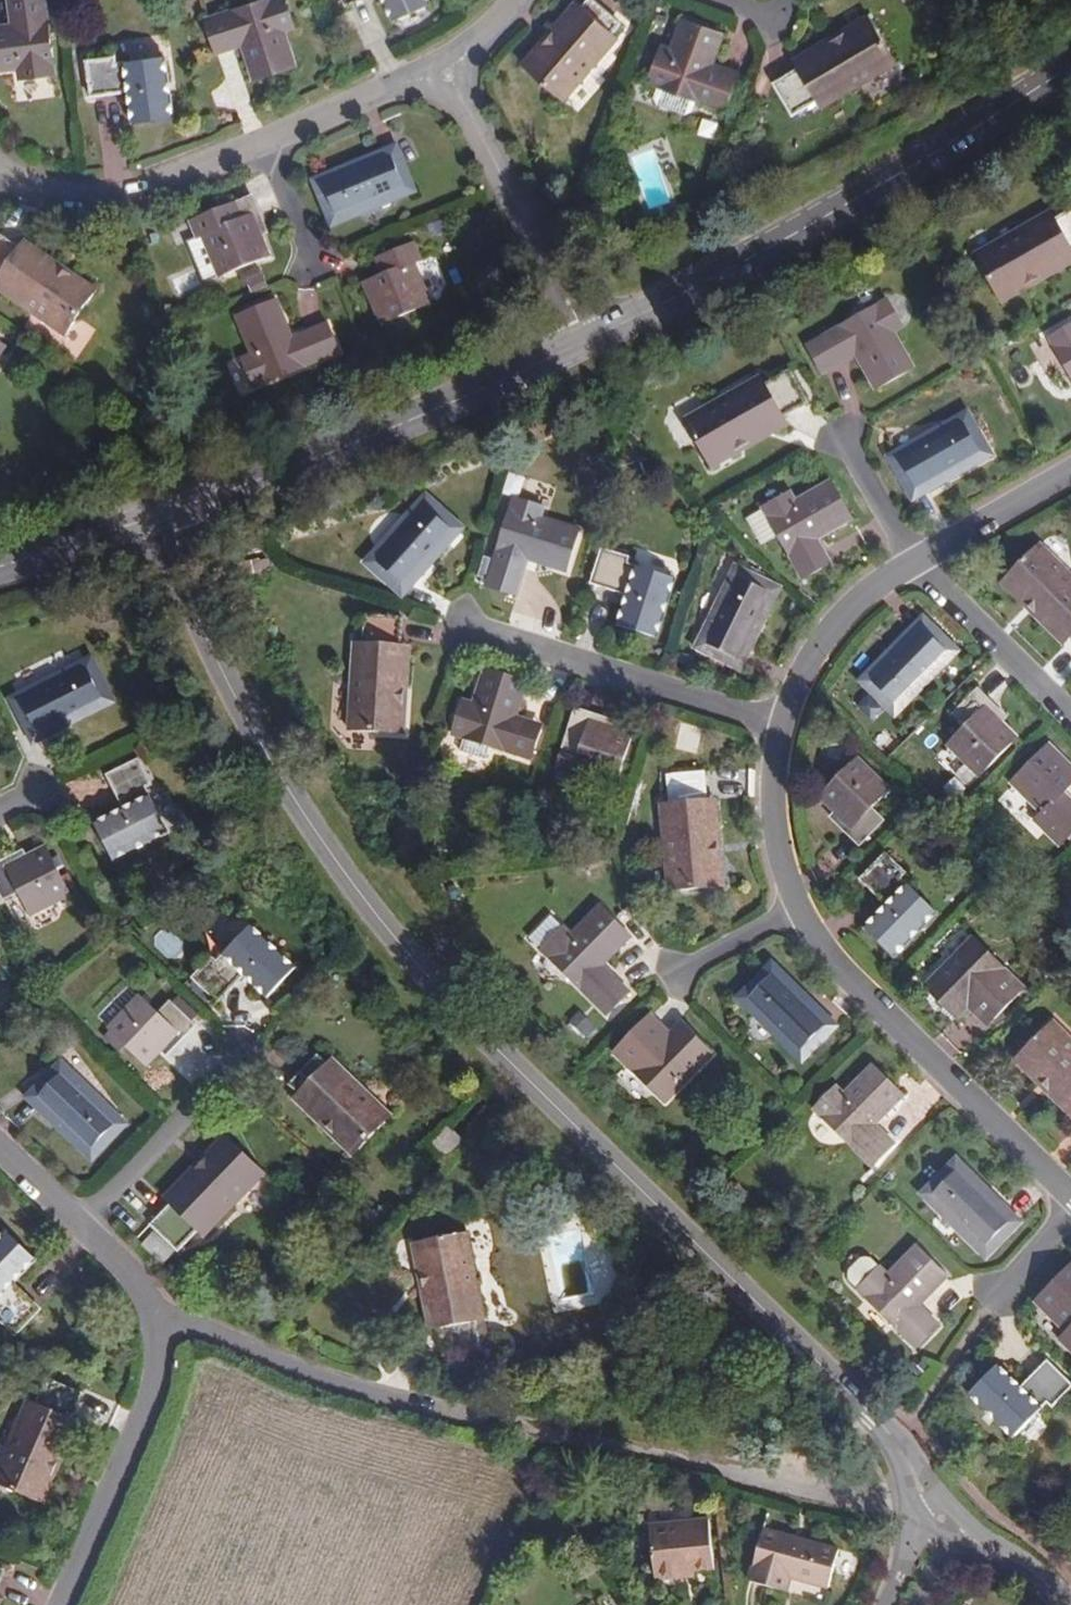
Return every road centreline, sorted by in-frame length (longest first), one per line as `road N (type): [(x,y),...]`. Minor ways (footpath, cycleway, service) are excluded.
road 1 (tertiary): [(931,1512),(911,1467),(872,1414),(387,934),(266,755),(190,600),(163,515)]
road 2 (residential): [(141,1292),(271,1364),(478,1426),(931,1512)]
road 3 (tertiary): [(1070,60),(793,236),(596,336)]
road 4 (tertiary): [(596,336),(433,410),(163,515)]
road 5 (residential): [(797,912),(909,1038),(1070,1197)]
road 6 (residential): [(56,1604),(151,1377),(141,1292)]
road 7 (residential): [(466,624),(778,724)]
road 8 (residential): [(596,336),(447,76)]
road 9 (residential): [(18,171),(70,199),(193,184),(273,151)]
road 10 (residential): [(247,1060),(87,1226)]
road 11 (residential): [(916,560),(1070,720)]
road 12 (residential): [(916,560),(850,608),(778,724)]
road 13 (residential): [(778,724),(772,805),(797,912)]
road 14 (residential): [(273,151),(447,76)]
road 15 (residential): [(1070,472),(916,560)]
road 16 (tertiary): [(163,515),(0,565)]
road 17 (tertiary): [(1070,1604),(931,1512)]
road 18 (residential): [(845,438),(916,560)]
road 19 (residential): [(683,978),(797,912)]
road 20 (residential): [(323,268),(273,151)]

